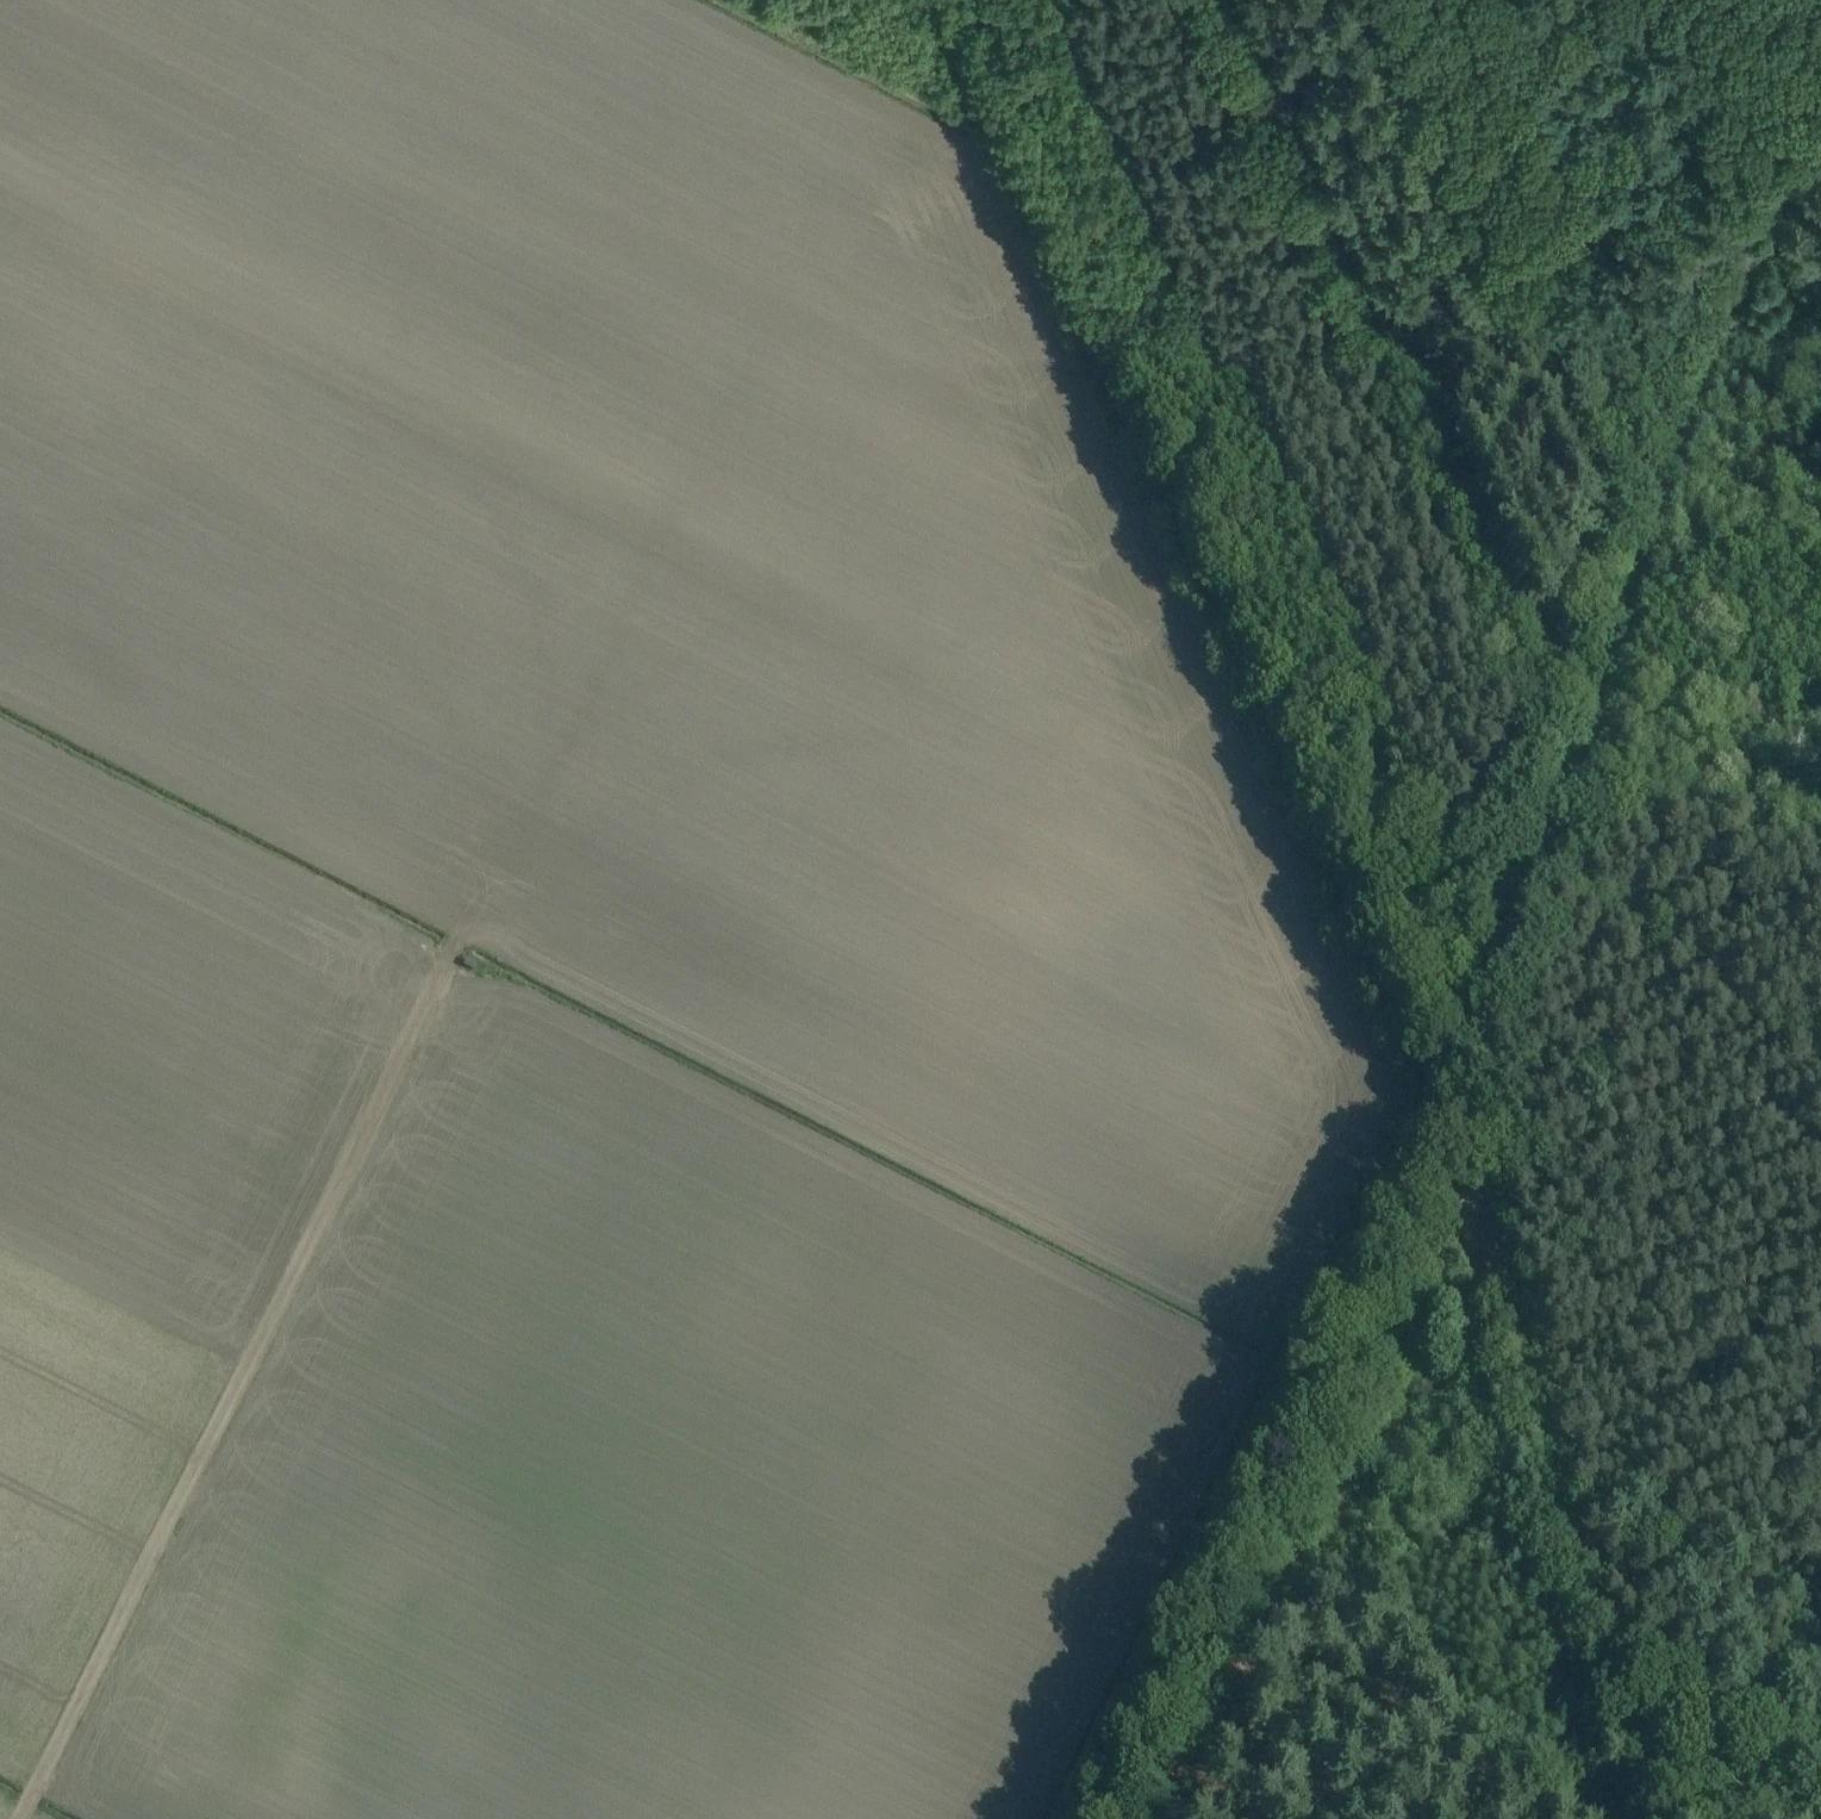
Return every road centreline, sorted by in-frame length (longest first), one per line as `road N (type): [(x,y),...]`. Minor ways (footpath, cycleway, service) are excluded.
road 1 (track): [(942,0),(1440,1102)]
road 2 (track): [(1440,1102),(1609,1629),(1670,1675),(1820,1739)]
road 3 (track): [(1599,1608),(1612,1717),(1638,1818)]

